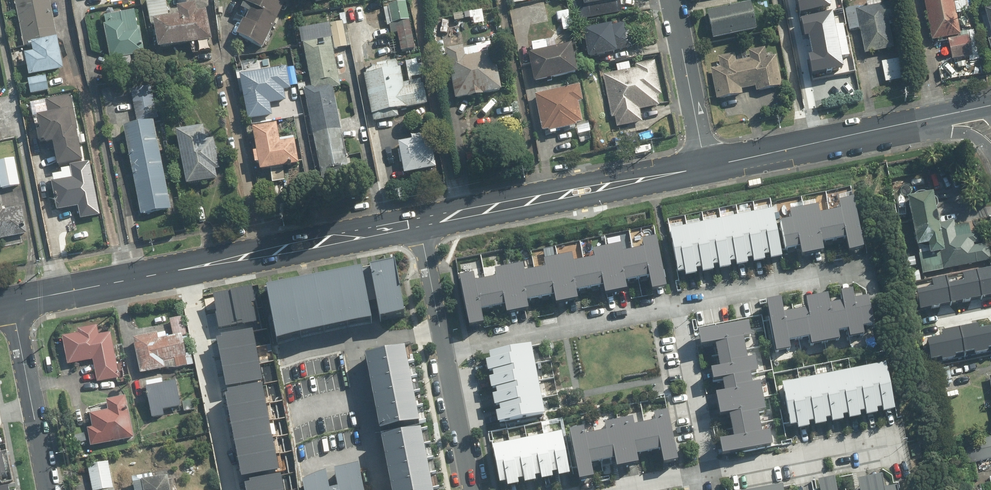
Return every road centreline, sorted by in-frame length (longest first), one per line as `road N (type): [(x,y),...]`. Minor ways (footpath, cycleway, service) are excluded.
road 1 (secondary): [(419,224),(14,303)]
road 2 (residential): [(444,351),(675,306)]
road 3 (residential): [(440,328),(354,353),(379,489)]
road 4 (secondary): [(911,123),(703,166)]
road 5 (residential): [(50,489),(14,303)]
road 6 (residential): [(675,306),(852,269)]
road 7 (residential): [(671,0),(703,166)]
road 8 (residential): [(675,306),(709,471)]
road 9 (residential): [(471,489),(444,351)]
road 10 (secondary): [(549,197),(419,224)]

